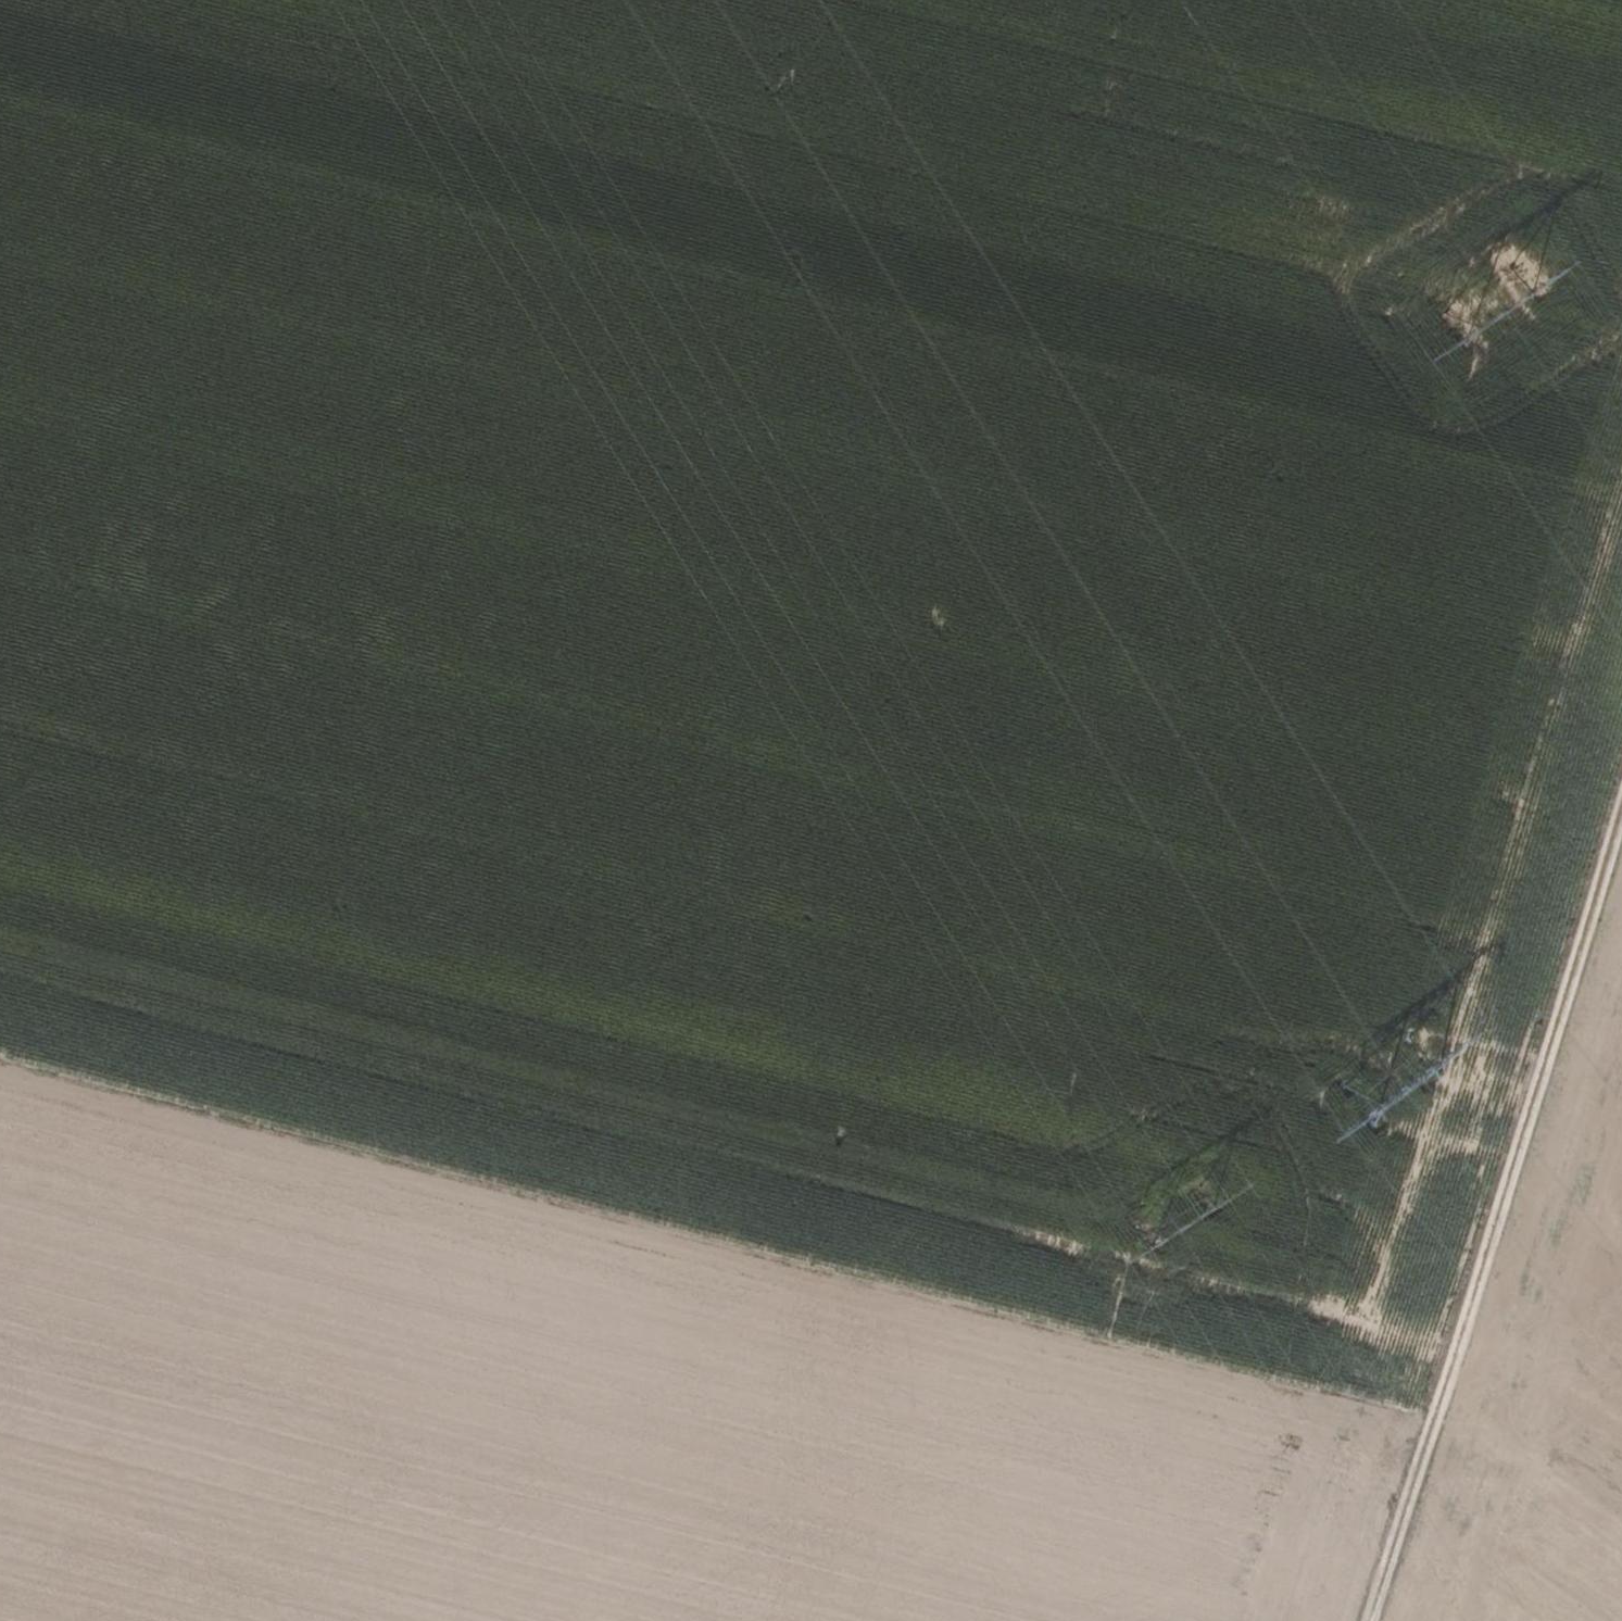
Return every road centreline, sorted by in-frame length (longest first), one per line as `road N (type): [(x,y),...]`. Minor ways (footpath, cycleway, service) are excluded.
road 1 (track): [(1621,813),(1358,1620)]

